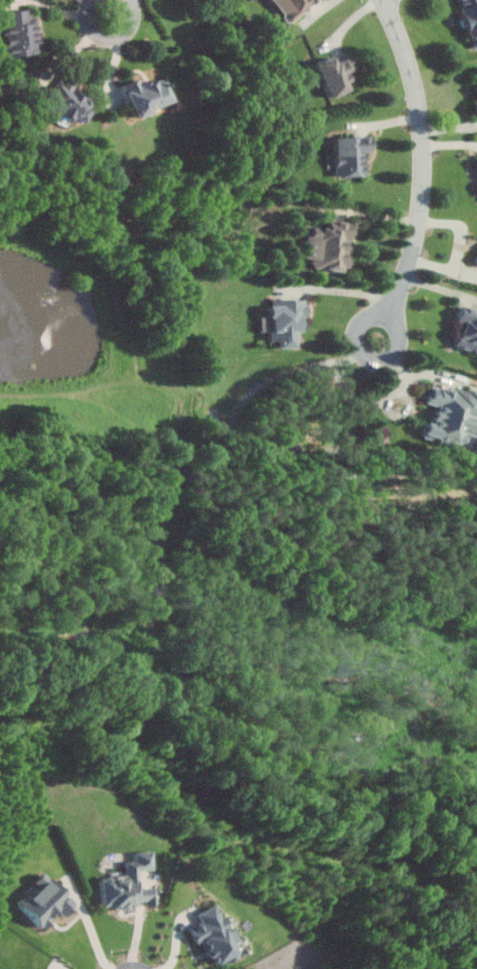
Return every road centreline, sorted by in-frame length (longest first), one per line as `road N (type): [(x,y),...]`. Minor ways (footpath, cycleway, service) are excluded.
road 1 (residential): [(389,0),(424,148),(415,245),(380,337)]

